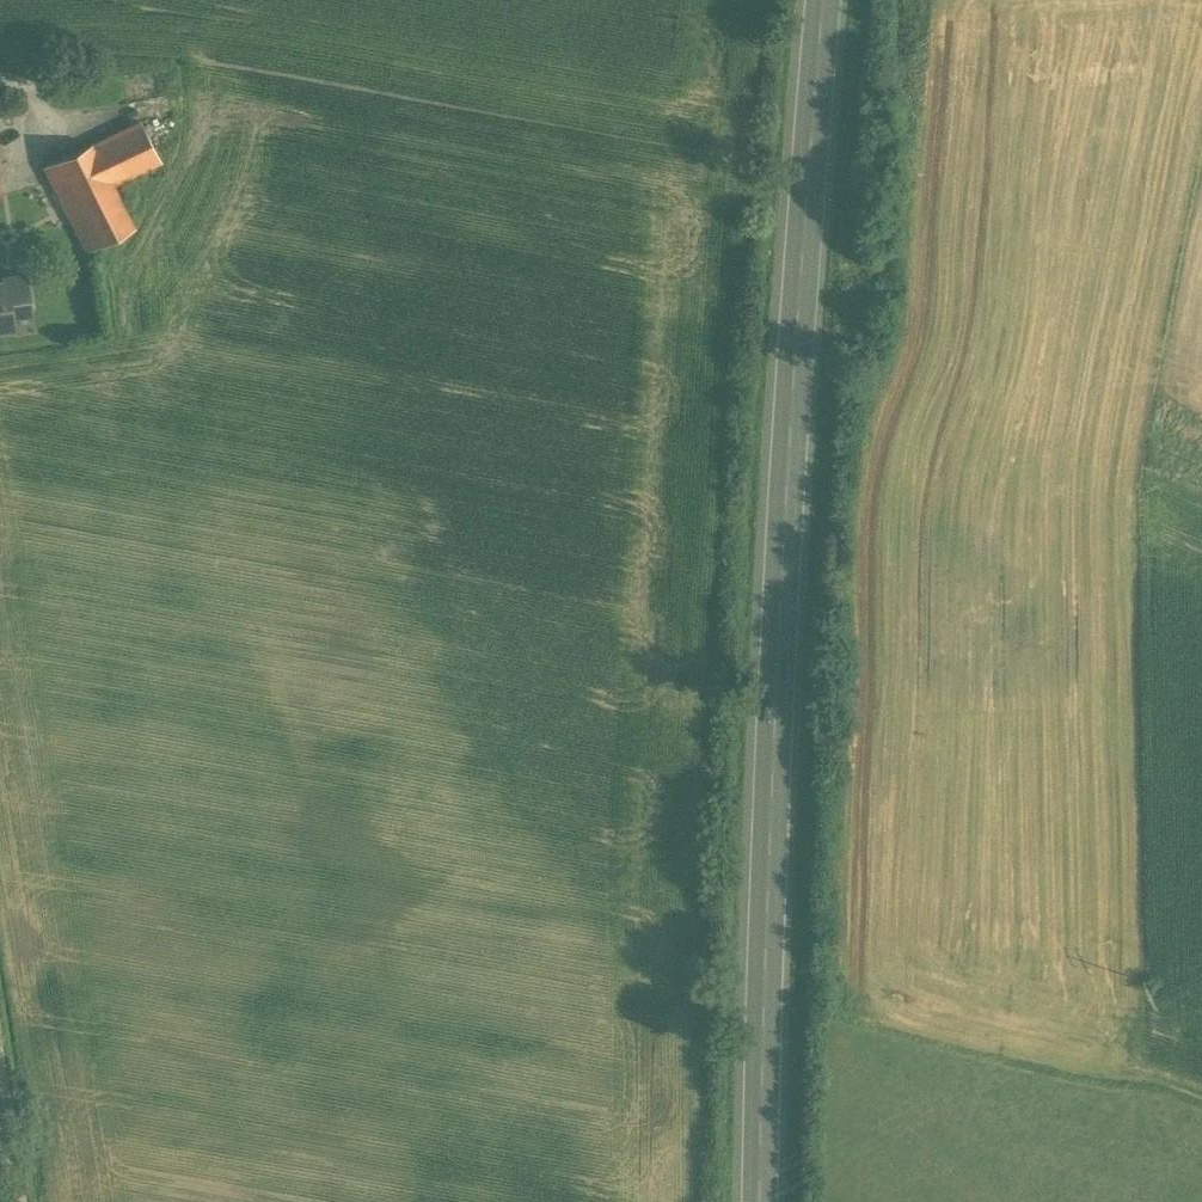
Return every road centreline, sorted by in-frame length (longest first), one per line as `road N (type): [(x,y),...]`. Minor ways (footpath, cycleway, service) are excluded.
road 1 (primary): [(822,0),(774,685),(758,1201)]

